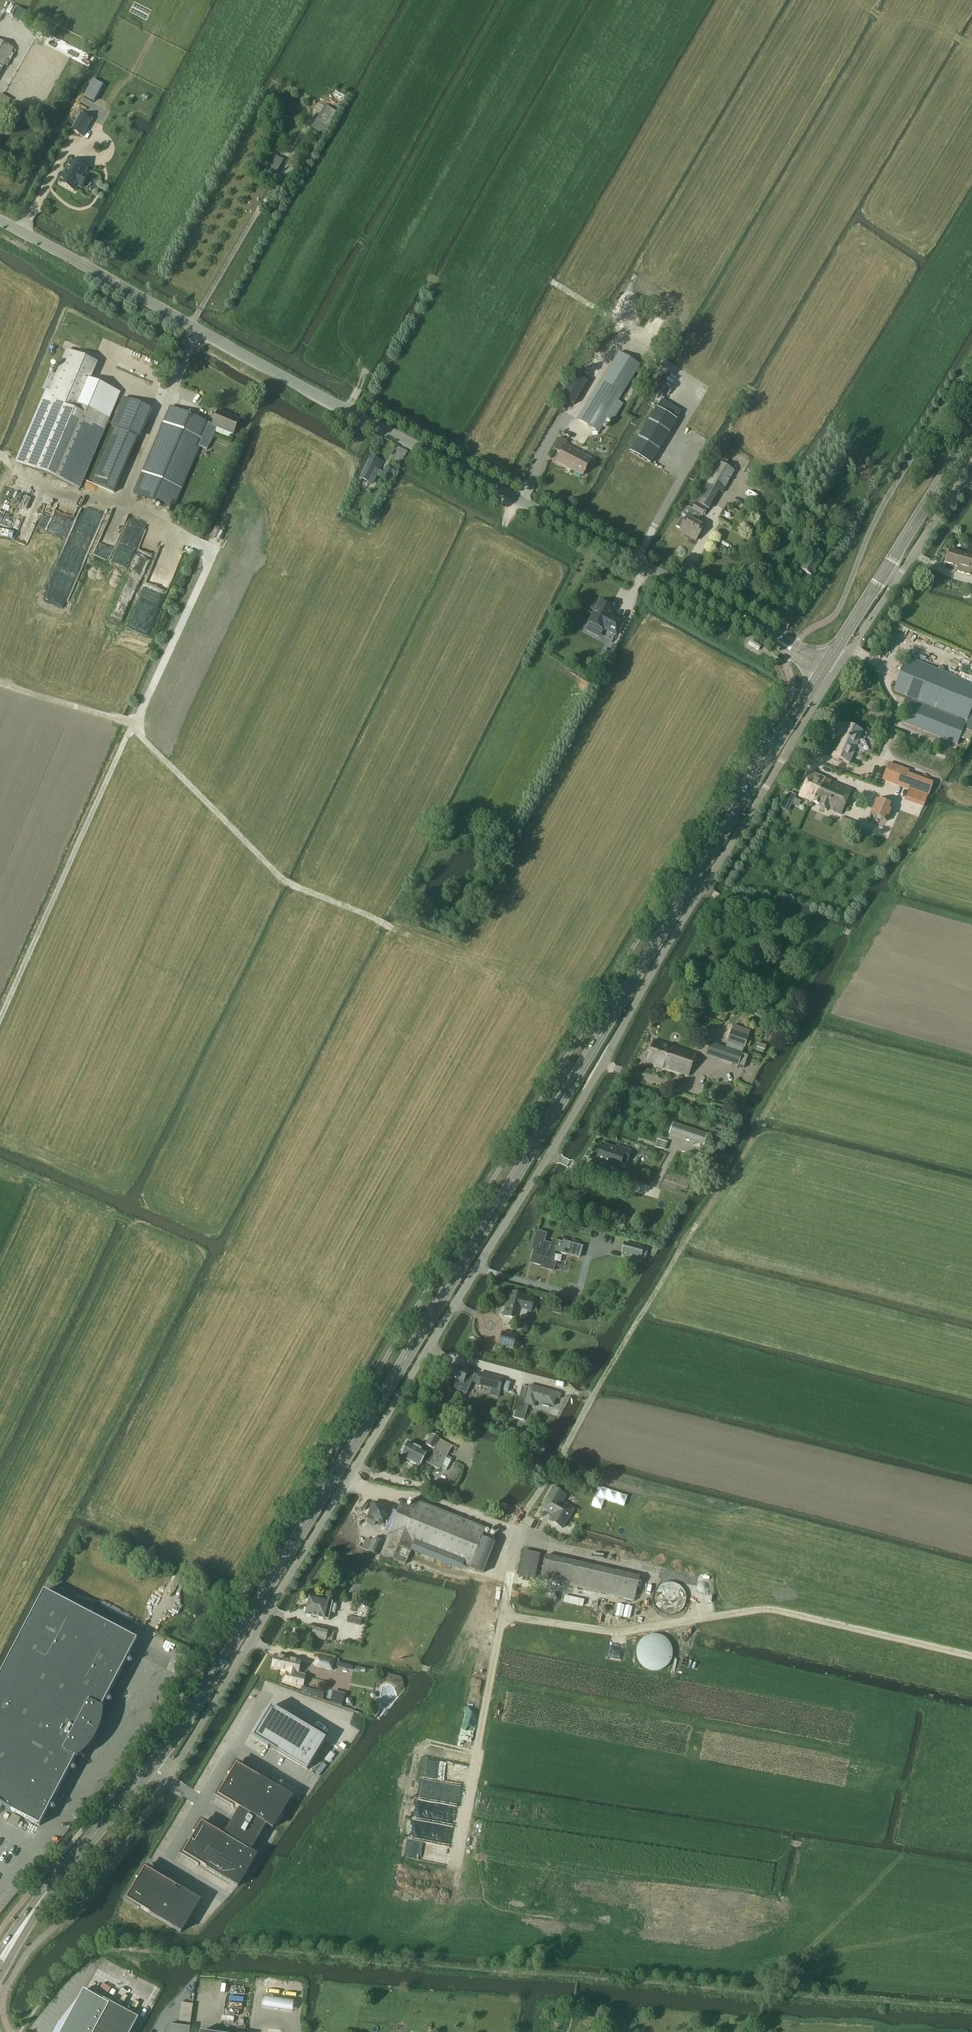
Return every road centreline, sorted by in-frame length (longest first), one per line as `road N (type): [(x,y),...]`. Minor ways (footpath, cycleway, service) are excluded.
road 1 (unclassified): [(168,1775),(834,674)]
road 2 (primary): [(152,1767),(819,676)]
road 3 (track): [(0,1019),(215,546),(132,493),(197,330),(319,105)]
road 4 (unclassified): [(766,633),(0,223)]
road 5 (track): [(455,1869),(504,1617),(614,1631),(767,1609),(971,1656)]
road 6 (track): [(504,1617),(517,1532),(651,1295),(826,1016)]
road 7 (track): [(389,929),(285,882),(131,722),(0,685)]
road 8 (track): [(642,1567),(346,1481)]
road 9 (primary): [(828,662),(971,434)]
road 10 (unclassified): [(971,467),(834,674)]
road 11 (primary): [(40,1901),(152,1767)]
road 12 (track): [(693,1499),(556,1464)]
road 13 (unclassified): [(221,1896),(165,1863),(203,1802)]
road 14 (unclassified): [(203,1802),(266,1697)]

